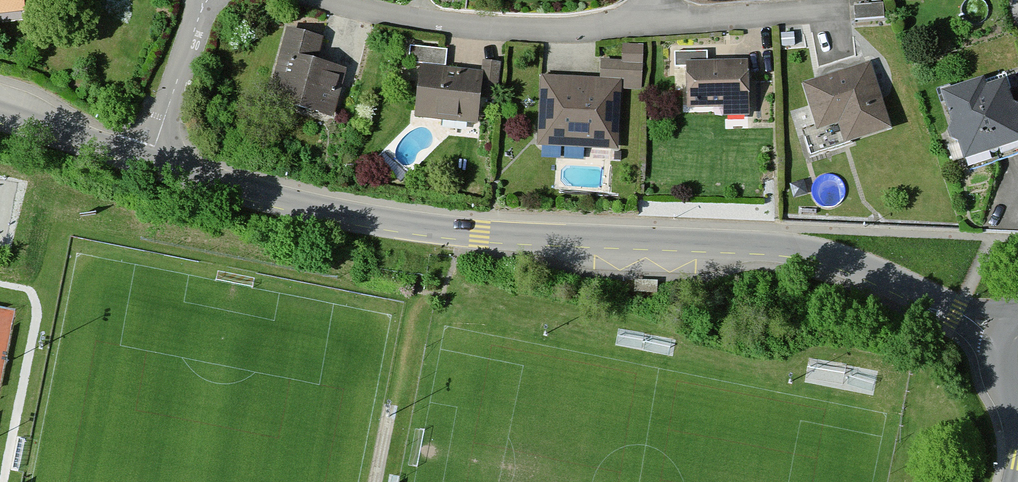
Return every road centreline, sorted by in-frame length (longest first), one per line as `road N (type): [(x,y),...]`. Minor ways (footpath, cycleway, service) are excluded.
road 1 (unclassified): [(1002,339),(874,273),(784,251),(418,227),(151,159)]
road 2 (residential): [(656,23),(524,28),(425,21),(330,0)]
road 3 (residential): [(825,10),(656,23)]
road 4 (residential): [(151,159),(204,0)]
road 5 (unclassified): [(151,159),(0,113)]

